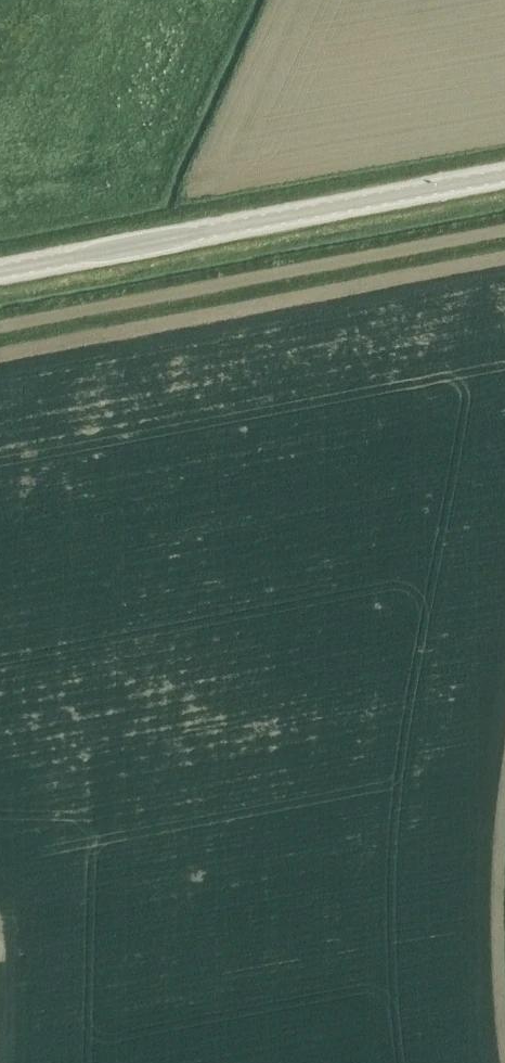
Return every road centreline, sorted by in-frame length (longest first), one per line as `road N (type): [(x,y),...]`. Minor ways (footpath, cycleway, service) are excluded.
road 1 (unclassified): [(0,272),(504,174)]

